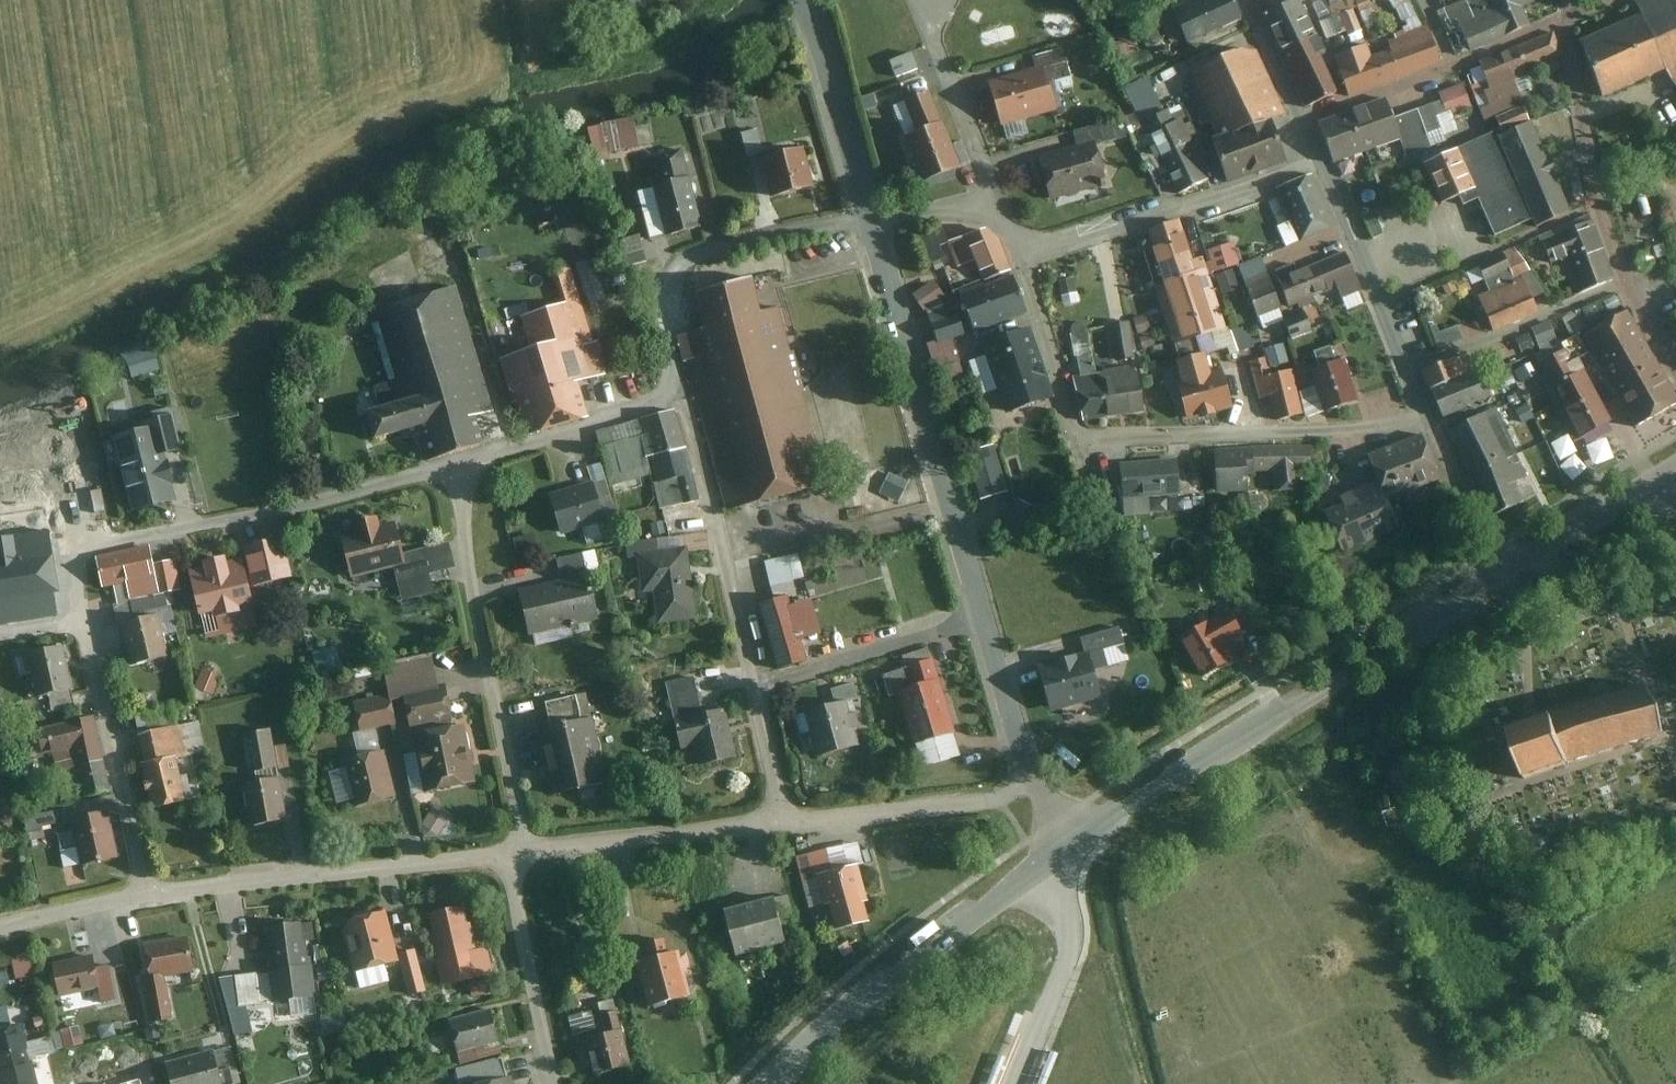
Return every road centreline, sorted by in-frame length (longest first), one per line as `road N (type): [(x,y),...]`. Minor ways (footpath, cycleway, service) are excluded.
road 1 (residential): [(1422,413),(1344,433),(1076,438),(1024,261)]
road 2 (residential): [(1502,573),(1076,838)]
road 3 (residential): [(88,625),(73,553),(459,469)]
road 4 (residential): [(982,622),(868,222)]
road 5 (residential): [(459,469),(520,859)]
road 6 (residential): [(775,1083),(1076,838)]
road 7 (residential): [(148,894),(520,859)]
road 8 (residential): [(1675,366),(1600,219),(1571,16)]
road 9 (residential): [(681,397),(667,310),(684,273),(766,240),(868,222)]
road 10 (residential): [(1024,261),(1234,196),(1318,160)]
road 11 (residential): [(757,690),(681,397)]
road 12 (residential): [(88,625),(148,894)]
road 13 (residential): [(1422,413),(1318,160)]
road 14 (residential): [(520,859),(785,827)]
road 15 (residential): [(785,827),(1033,793)]
road 16 (residential): [(982,622),(757,690)]
road 17 (residential): [(459,469),(681,397)]
road 18 (residential): [(868,222),(804,0)]
road 19 (residential): [(520,859),(527,939),(557,1083)]
road 20 (residential): [(1000,203),(920,2)]
road 21 (residential): [(1675,467),(1502,573)]
road 22 (residential): [(1502,573),(1422,413)]
road 23 (residential): [(1033,793),(982,622)]
road 24 (residential): [(1301,126),(1456,68)]
road 25 (residential): [(0,929),(148,894)]
road 26 (residential): [(785,827),(757,690)]
road 27 (residential): [(1301,126),(1243,0)]
road 28 (residential): [(868,222),(1000,203)]
road 29 (residential): [(1456,68),(1571,16)]

